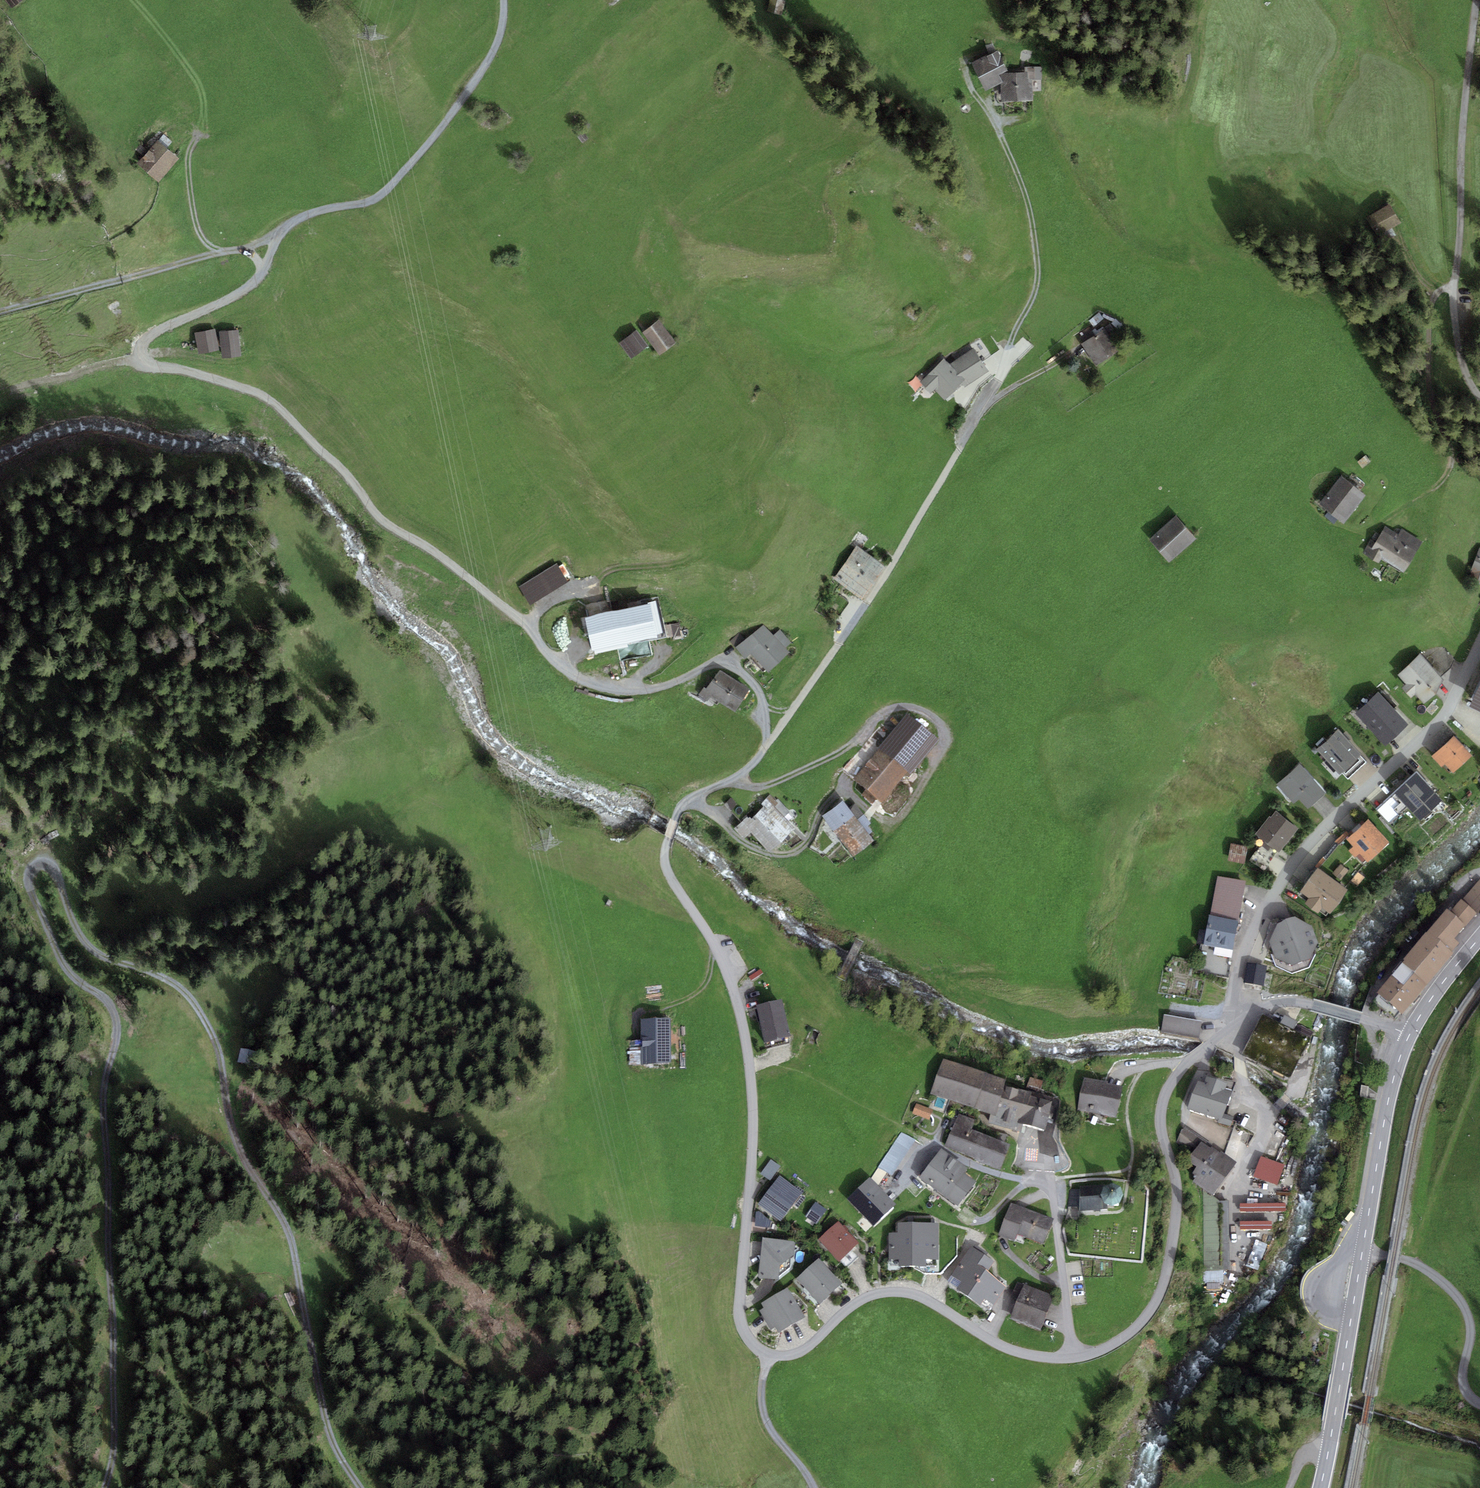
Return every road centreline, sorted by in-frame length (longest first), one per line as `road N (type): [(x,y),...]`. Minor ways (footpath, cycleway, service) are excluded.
road 1 (residential): [(1245,1010),(1168,1090),(1160,1120),(1176,1198),(1172,1235),(1157,1304),(1131,1335),(1076,1356),(1034,1358),(1009,1351),(921,1297),(881,1293),(839,1315),(799,1353),(765,1356),(748,1339),(742,1316),(755,1157),(747,1039),(721,959),(665,859),(681,805),(740,773),(766,746),(758,690),(735,668)]
road 2 (track): [(361,1487),(332,1444),(291,1244),(232,1130),(217,1036),(191,1000),(87,943),(40,858)]
road 3 (track): [(138,359),(225,377),(277,401),(387,524),(501,602),(574,674),(642,695),(715,664),(735,668)]
road 4 (track): [(40,858),(30,870),(41,898),(69,957),(109,993),(116,1021),(102,1097),(114,1439),(104,1487)]
road 5 (track): [(726,781),(756,788),(809,767),(902,708),(944,723),(947,748),(890,830),(843,790),(812,833)]
road 6 (secondary): [(1408,1030),(1321,1487)]
road 7 (residential): [(1245,1010),(1234,993),(1237,969),(1282,879),(1317,835),(1426,735),(1479,644)]
road 8 (track): [(1479,396),(1464,373),(1453,287),(1479,0)]
road 9 (track): [(502,0),(488,64),(390,189),(285,232)]
road 10 (track): [(285,232),(244,251),(0,312)]
road 11 (track): [(1453,287),(1444,282),(1435,295),(1433,394),(1451,441),(1442,481),(1402,511)]
road 12 (track): [(285,232),(267,272),(240,295),(142,336),(138,359)]
road 13 (residential): [(1408,1030),(1281,997),(1245,1010)]
road 14 (track): [(765,1356),(764,1416),(814,1487)]
road 15 (track): [(198,135),(192,188),(201,229),(222,254)]

